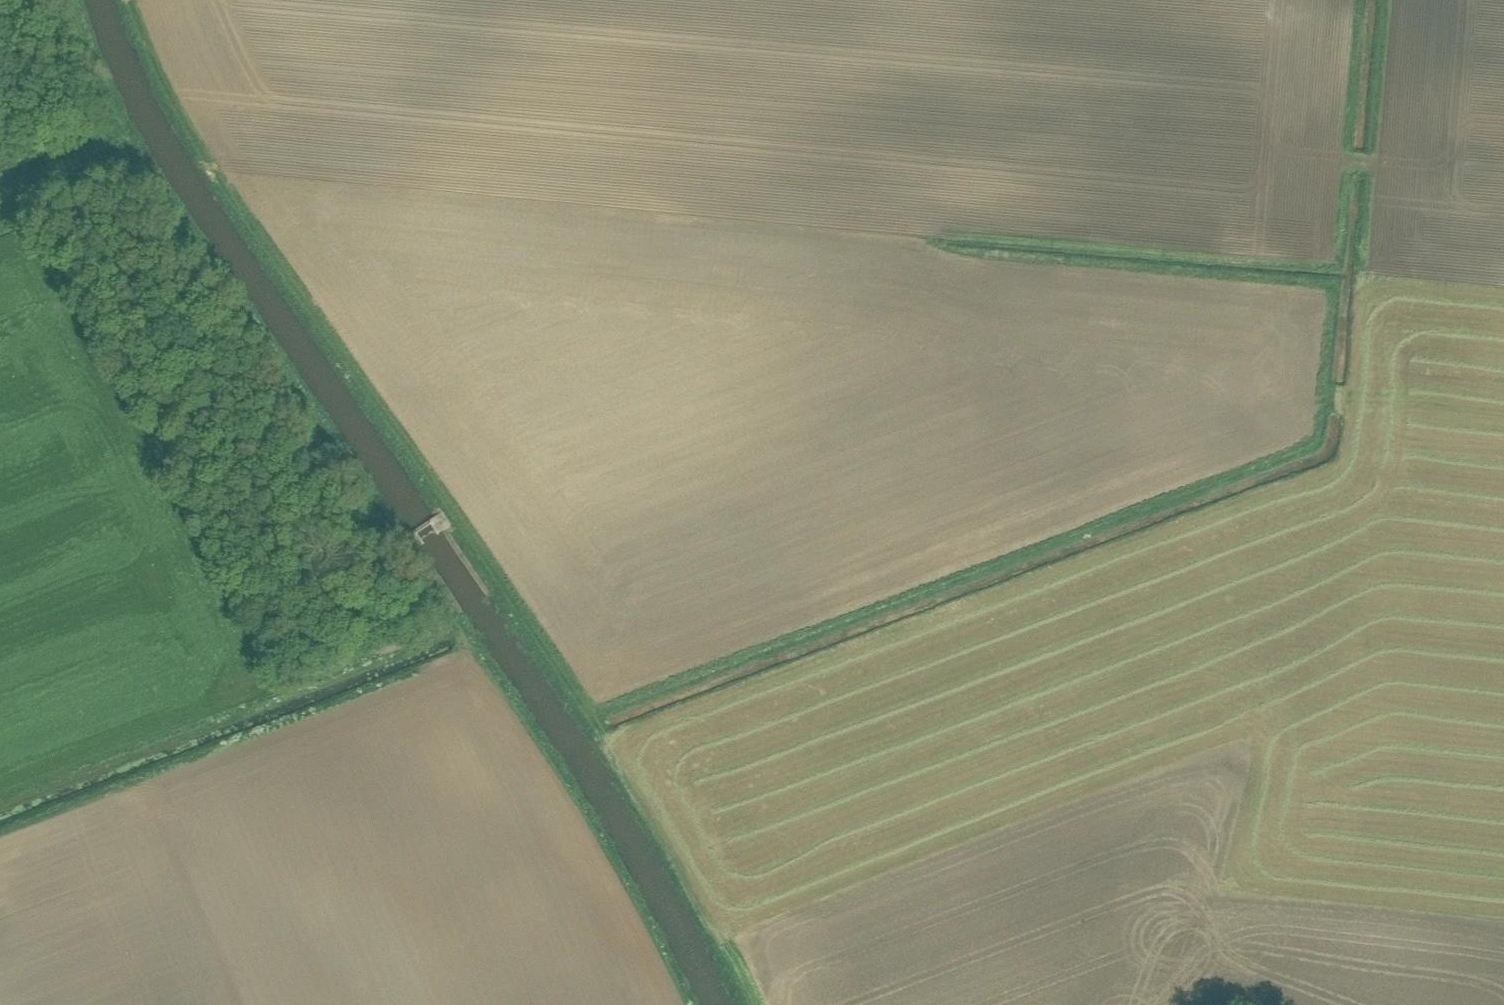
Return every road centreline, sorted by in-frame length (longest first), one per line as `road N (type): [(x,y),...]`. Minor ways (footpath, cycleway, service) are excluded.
road 1 (track): [(0,211),(136,147)]

